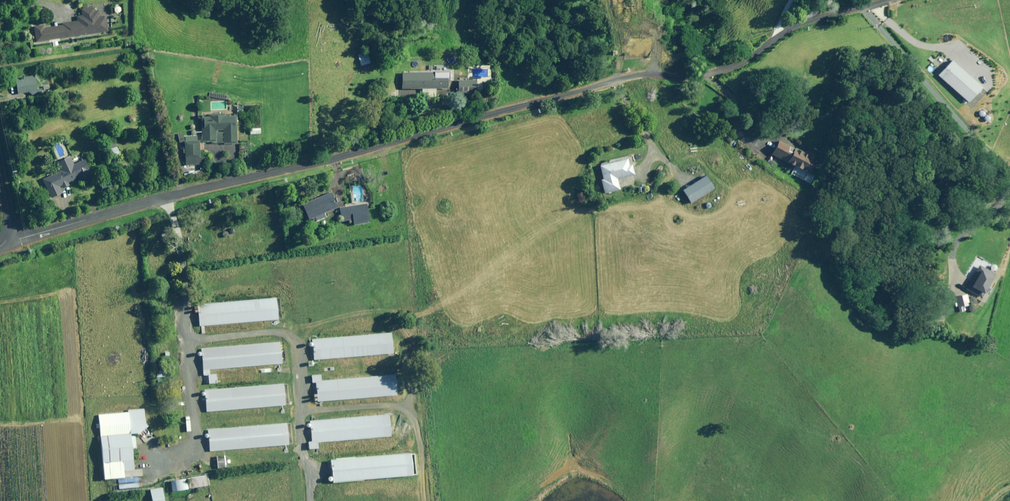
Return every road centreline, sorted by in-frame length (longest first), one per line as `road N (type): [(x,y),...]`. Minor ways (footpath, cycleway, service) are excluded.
road 1 (unclassified): [(8,237),(630,76),(716,71),(791,28),(886,0)]

